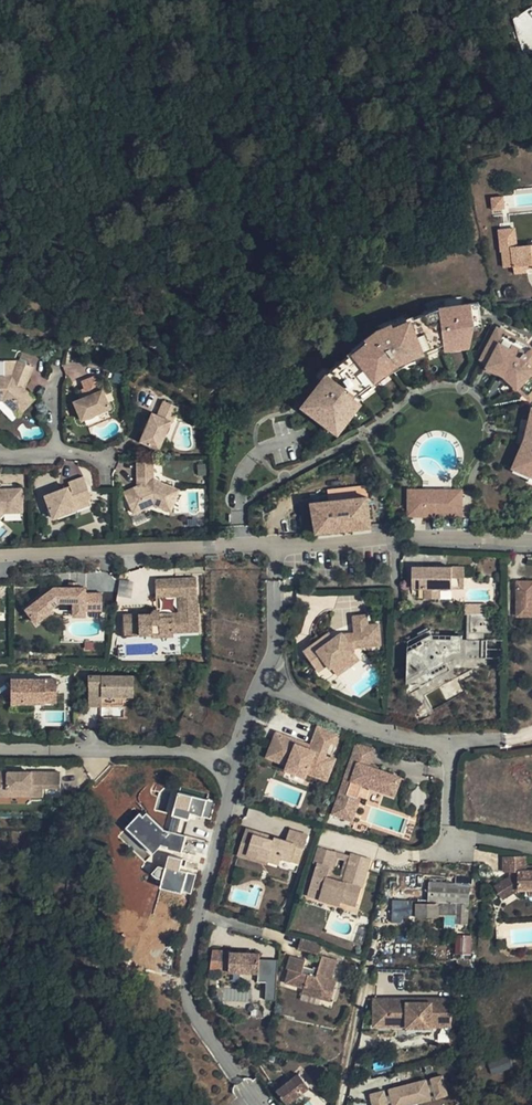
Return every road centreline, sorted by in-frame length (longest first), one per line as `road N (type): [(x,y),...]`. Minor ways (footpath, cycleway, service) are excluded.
road 1 (residential): [(230,764),(228,803),(184,975),(190,1011),(262,1104)]
road 2 (residential): [(275,545),(0,557)]
road 3 (residential): [(531,542),(275,545)]
road 4 (residential): [(230,764),(185,753),(0,750)]
road 5 (residential): [(257,688),(386,737),(449,746)]
road 6 (residential): [(449,746),(451,837),(531,847)]
road 7 (residential): [(275,545),(275,650),(257,688)]

